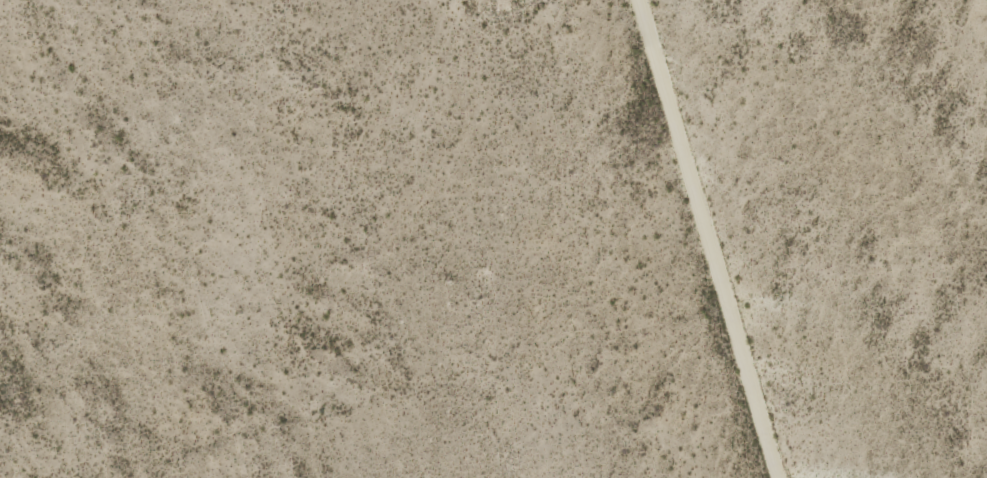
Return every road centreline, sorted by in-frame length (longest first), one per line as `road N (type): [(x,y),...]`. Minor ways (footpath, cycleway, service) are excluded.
road 1 (track): [(647,0),(782,477)]

